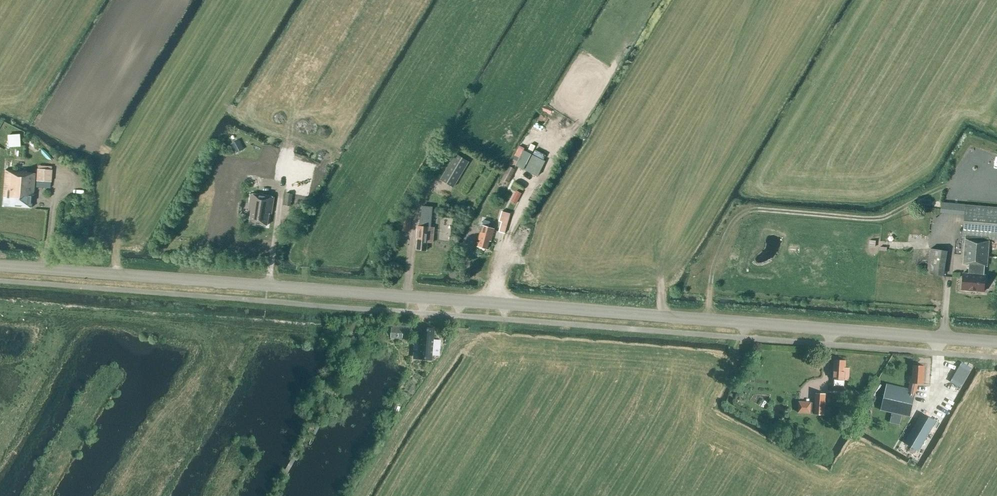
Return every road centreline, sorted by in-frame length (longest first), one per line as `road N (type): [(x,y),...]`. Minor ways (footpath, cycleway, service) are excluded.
road 1 (secondary): [(996,343),(0,266)]
road 2 (track): [(461,300),(449,358),(358,495)]

